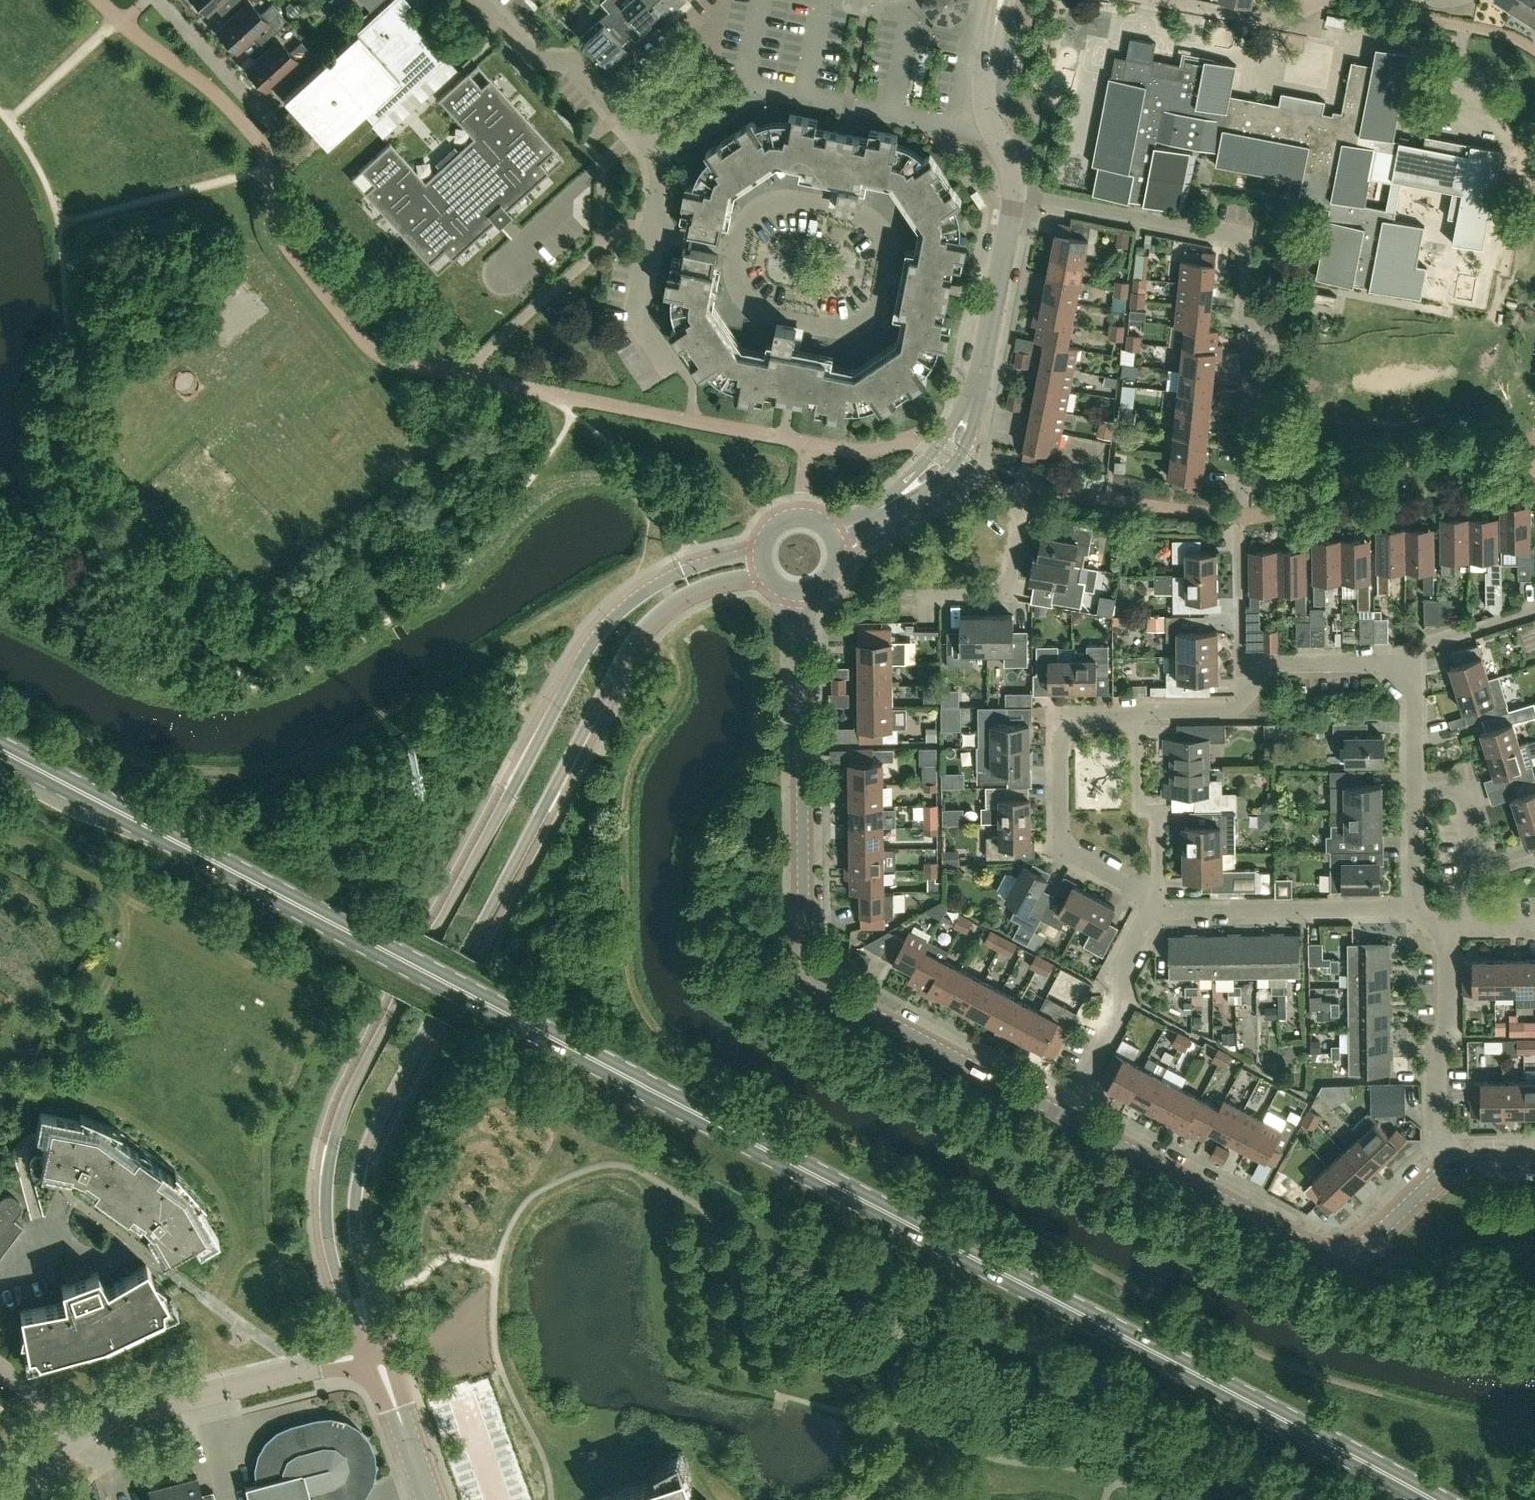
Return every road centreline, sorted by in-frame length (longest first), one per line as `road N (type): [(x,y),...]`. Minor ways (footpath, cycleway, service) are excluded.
road 1 (primary): [(1437,1499),(0,749)]
road 2 (tertiary): [(765,552),(685,573),(605,630),(350,1093),(331,1154),(326,1207),(343,1300),(379,1360)]
road 3 (tertiary): [(379,1360),(354,1194),(389,1100),(641,636),(678,603),(769,577)]
road 4 (tertiary): [(1062,1116),(822,987),(809,970),(802,595)]
road 5 (residential): [(1243,496),(1252,331),(1246,239),(1015,190)]
road 6 (tertiary): [(1452,1165),(1370,1241),(1336,1253),(1062,1116)]
road 7 (residential): [(1155,912),(1147,893),(1064,845),(1061,743),(1081,720),(1231,711),(1263,679)]
road 8 (residential): [(739,254),(748,223),(764,206),(787,199),(867,216),(889,248),(879,302),(870,318),(848,326),(761,310),(744,295),(736,272)]
road 9 (residential): [(20,1499),(72,1445),(117,1422),(189,1396),(379,1360)]
road 10 (residential): [(991,129),(745,84),(742,100),(656,161)]
road 11 (tertiary): [(943,459),(977,395),(1015,190)]
road 12 (residential): [(1415,908),(1155,912)]
road 13 (residential): [(922,597),(1001,590),(1017,549),(1019,510),(1007,492),(943,459)]
road 14 (residential): [(656,161),(571,60),(537,59),(480,0)]
road 15 (residential): [(1452,1165),(1437,1134),(1438,1046),(1450,1031),(1449,927)]
road 16 (residential): [(1155,912),(1120,976),(1124,1000),(1062,1116)]
road 17 (residential): [(1474,926),(1464,795),(1416,791)]
road 18 (residential): [(142,1250),(99,1231),(54,1234),(0,1296)]
road 19 (residential): [(267,120),(159,0)]
road 20 (residential): [(1263,679),(1242,665),(1241,533)]
road 21 (residential): [(1405,673),(1383,663),(1278,664),(1263,679)]
road 22 (residential): [(1534,613),(1422,646),(1405,673)]
road 23 (tertiary): [(430,1499),(379,1360)]
road 24 (residential): [(658,238),(638,309),(670,365)]
road 25 (tertiary): [(836,541),(943,459)]
road 26 (tertiary): [(991,129),(985,101),(1000,0)]
road 27 (residential): [(1416,791),(1415,695),(1405,673)]

